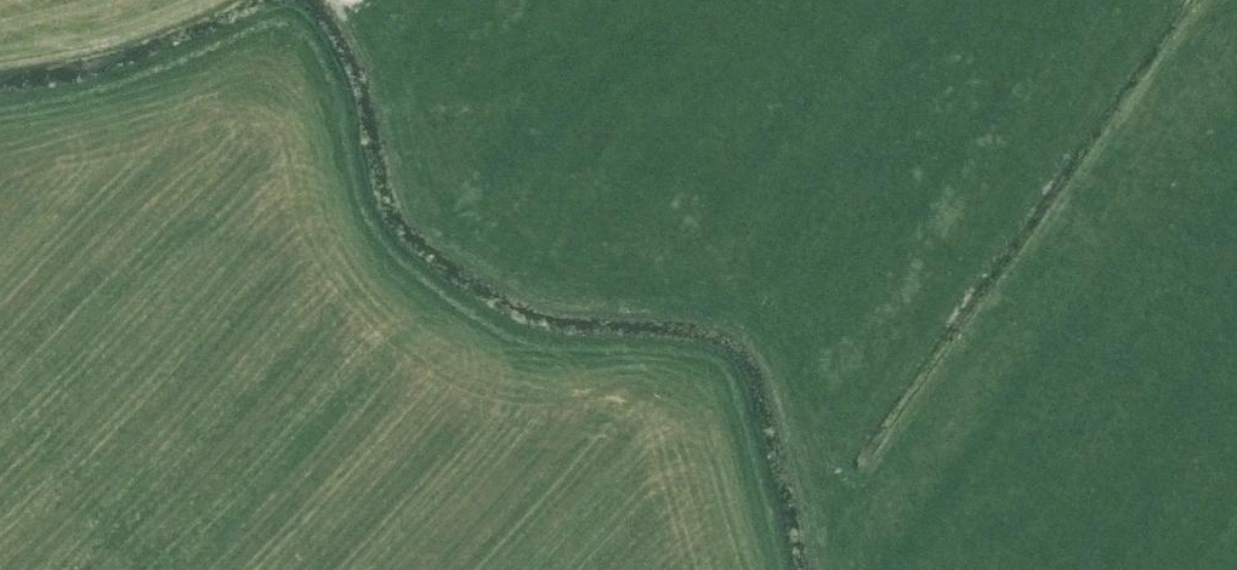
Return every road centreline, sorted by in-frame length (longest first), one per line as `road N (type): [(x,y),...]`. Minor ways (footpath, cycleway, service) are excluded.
road 1 (track): [(0,116),(249,38),(291,45),(317,77),(350,152),(356,216),(470,330),(705,374),(768,569)]

